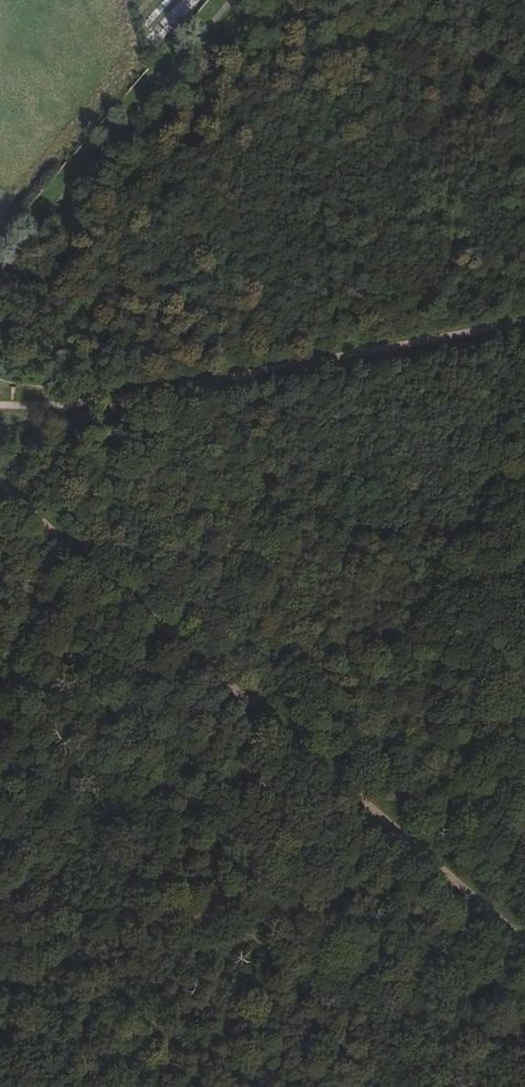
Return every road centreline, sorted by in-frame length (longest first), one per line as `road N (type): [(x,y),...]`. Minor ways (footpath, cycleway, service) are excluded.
road 1 (track): [(0,478),(524,938)]
road 2 (track): [(0,406),(77,407),(524,322)]

